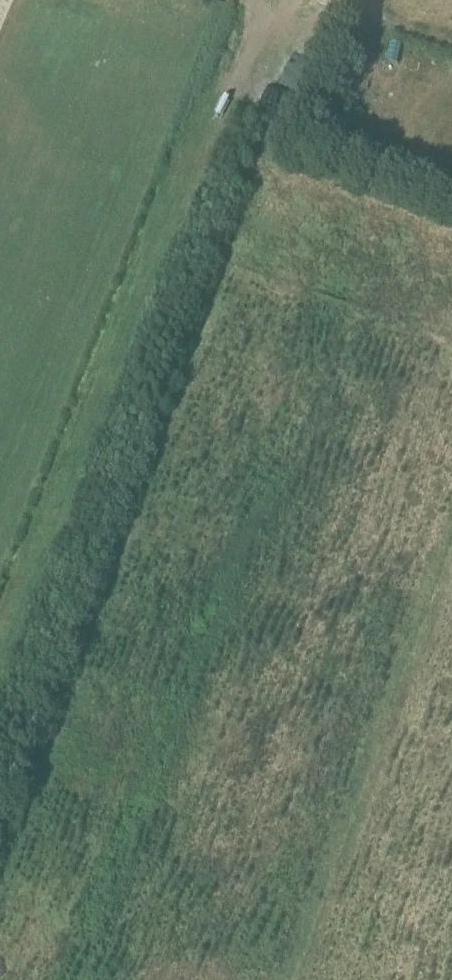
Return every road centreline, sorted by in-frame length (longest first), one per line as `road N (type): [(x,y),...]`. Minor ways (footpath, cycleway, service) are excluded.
road 1 (track): [(0,673),(263,0)]
road 2 (track): [(369,187),(431,83),(451,67)]

